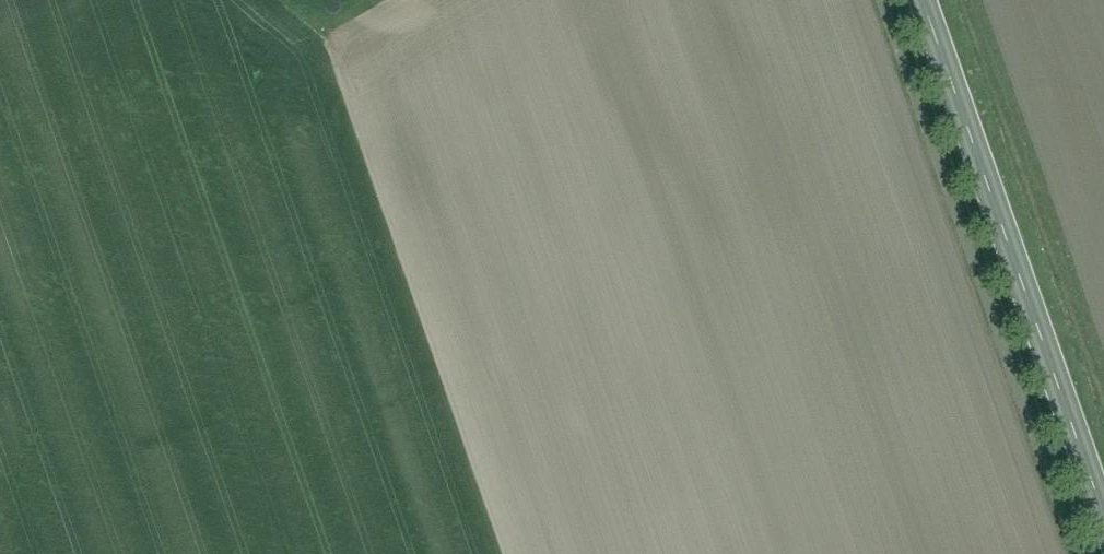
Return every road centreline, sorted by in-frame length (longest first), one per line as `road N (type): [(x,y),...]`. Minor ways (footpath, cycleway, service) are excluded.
road 1 (tertiary): [(923,0),(1103,515)]

